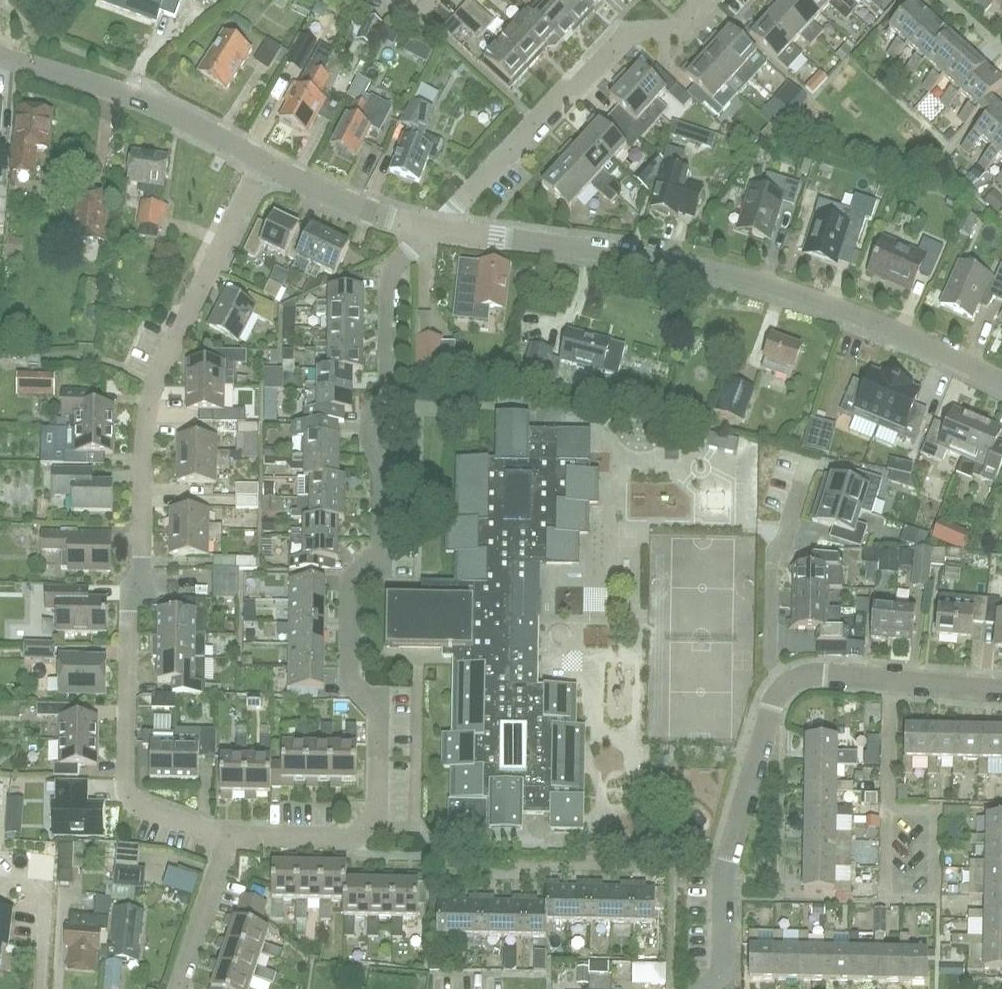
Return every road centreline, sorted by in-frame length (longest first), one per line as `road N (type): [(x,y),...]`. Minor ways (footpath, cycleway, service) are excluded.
road 1 (residential): [(228,836),(352,836),(377,811),(378,711),(350,679),(351,579),(382,548),(382,462),(371,450),(371,413),(389,395),(391,268),(434,227)]
road 2 (residential): [(228,836),(140,806),(127,790),(128,615),(142,568),(149,391),(261,161)]
road 3 (residential): [(1001,388),(880,322),(682,262),(434,227)]
road 4 (residential): [(434,227),(620,34),(677,30),(704,0)]
road 5 (residential): [(706,988),(724,973),(724,880),(772,705),(787,684)]
road 6 (residential): [(261,161),(142,100),(0,54)]
road 7 (residential): [(787,684),(770,659),(773,557),(811,456)]
road 8 (residential): [(787,684),(825,674),(1001,690)]
road 9 (residential): [(434,227),(332,195),(261,161)]
road 10 (residential): [(178,988),(228,836)]

